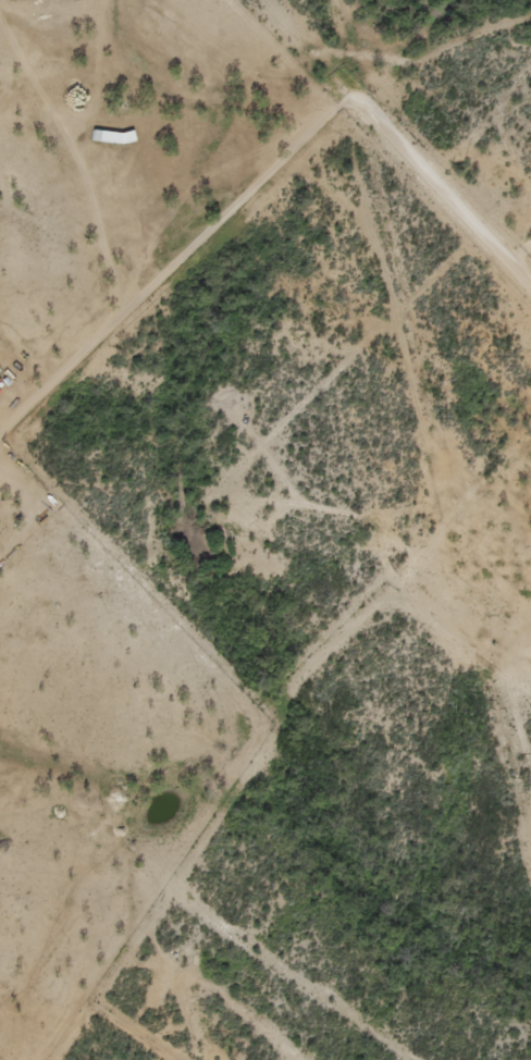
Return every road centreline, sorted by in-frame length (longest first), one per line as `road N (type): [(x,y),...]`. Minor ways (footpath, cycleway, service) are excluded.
road 1 (track): [(530,824),(351,0)]
road 2 (residential): [(530,17),(454,34),(369,96),(0,432)]
road 3 (residential): [(147,0),(48,11),(10,0)]

